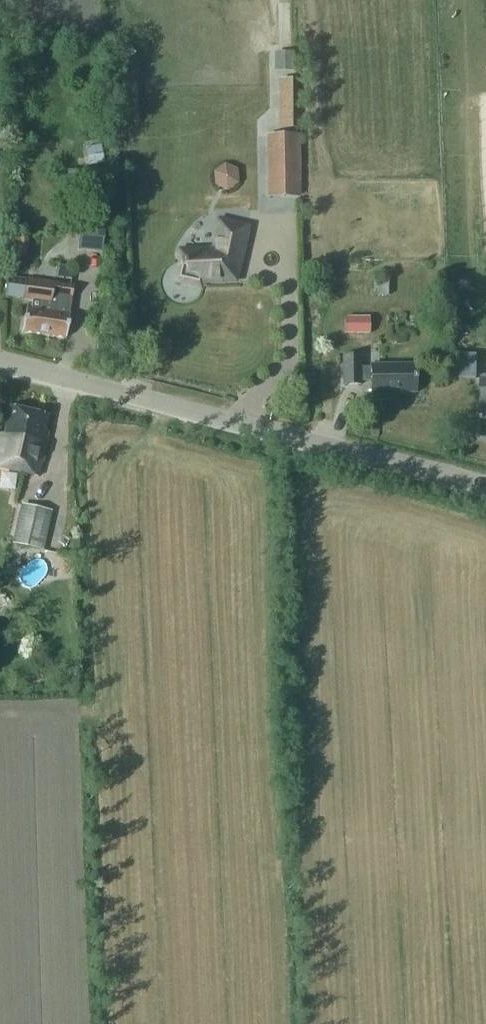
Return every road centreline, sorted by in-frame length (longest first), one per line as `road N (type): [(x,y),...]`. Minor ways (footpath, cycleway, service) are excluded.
road 1 (tertiary): [(485,492),(0,365)]

